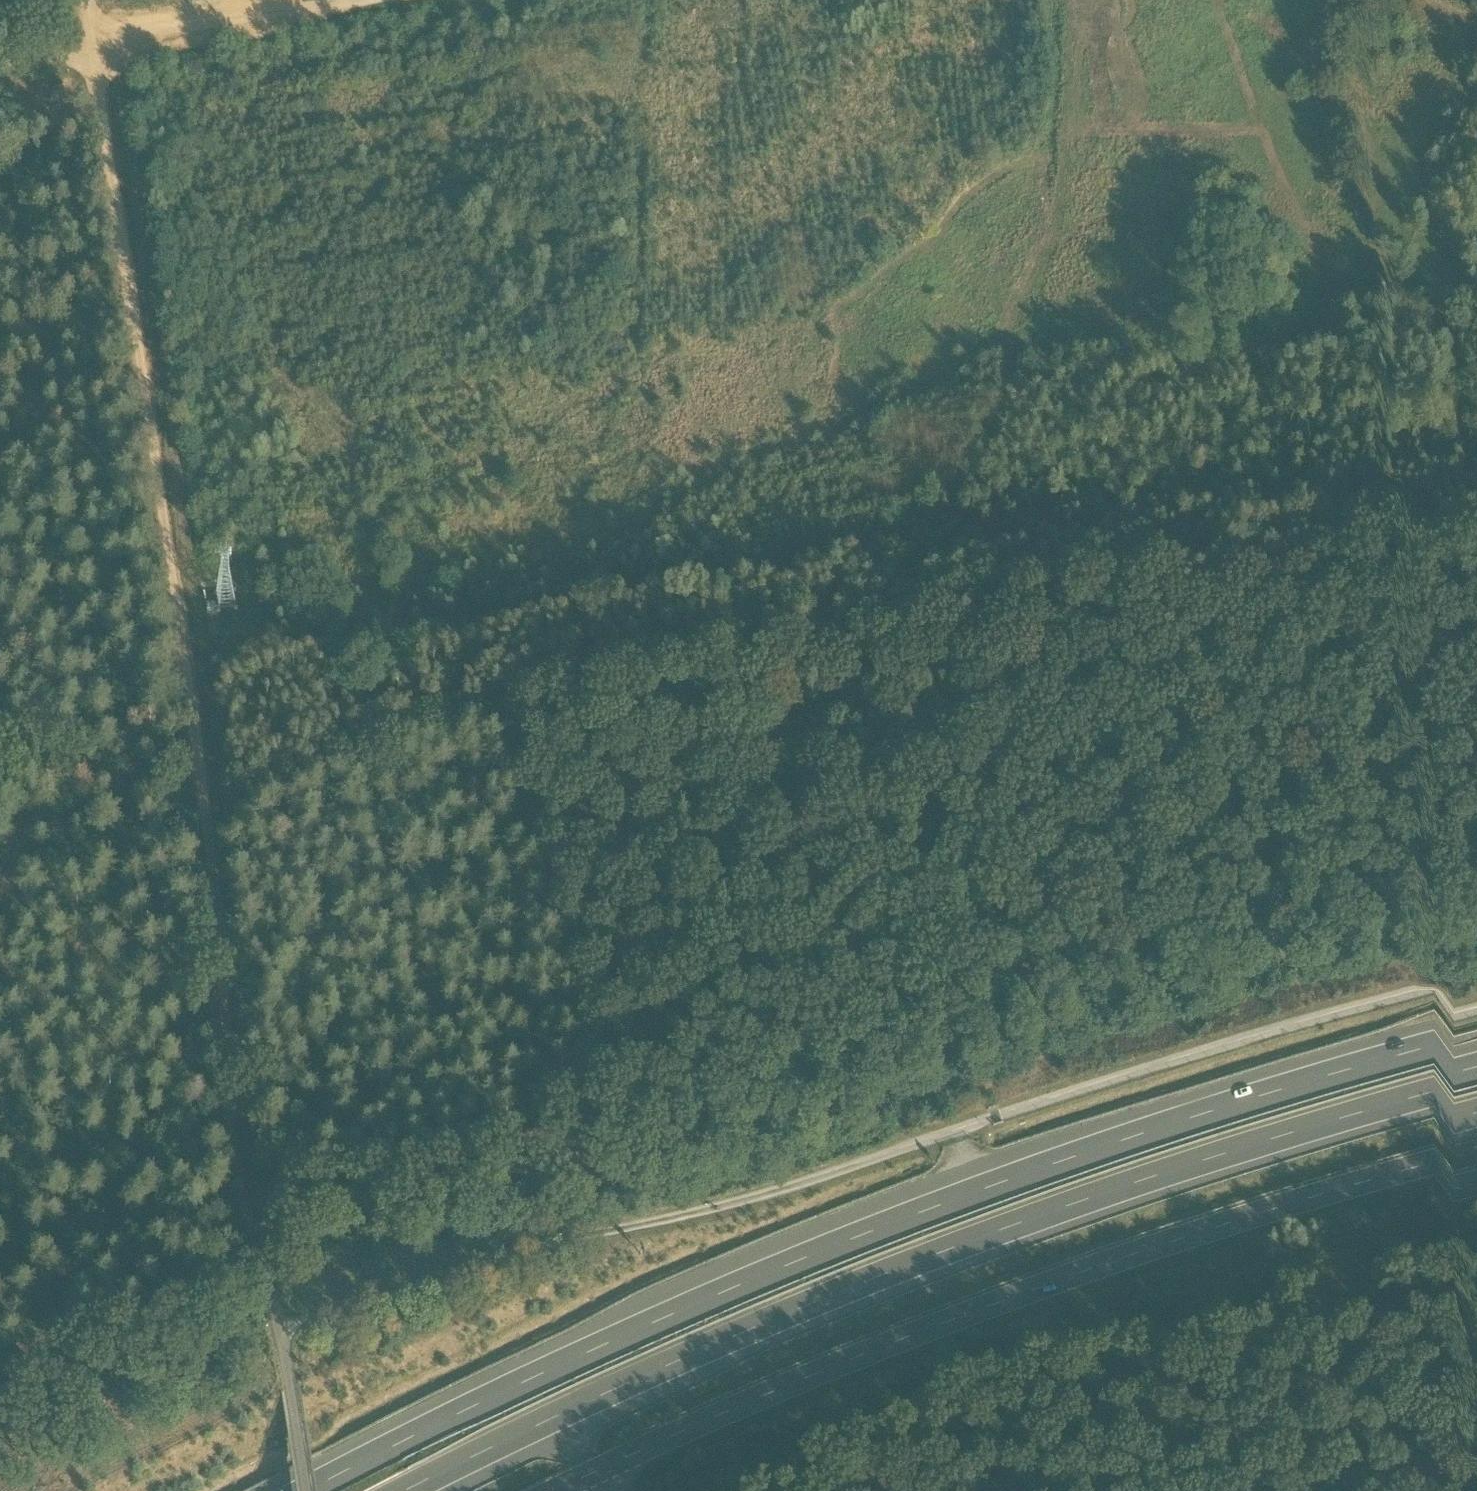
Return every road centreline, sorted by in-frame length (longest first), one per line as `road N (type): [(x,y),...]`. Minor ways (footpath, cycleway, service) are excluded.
road 1 (track): [(1476,1007),(1173,1091),(756,1228),(486,1285),(279,1359)]
road 2 (motorway): [(1476,1069),(1135,1170),(860,1269),(603,1376),(363,1490)]
road 3 (motorway): [(465,1490),(733,1369),(1009,1260),(1476,1115)]
road 4 (tertiary): [(618,1490),(1078,1305),(1476,1182)]
road 5 (track): [(97,85),(197,787)]
road 6 (track): [(618,0),(126,69),(97,85)]
road 7 (track): [(197,787),(249,1252)]
road 8 (track): [(279,1359),(303,1490)]

